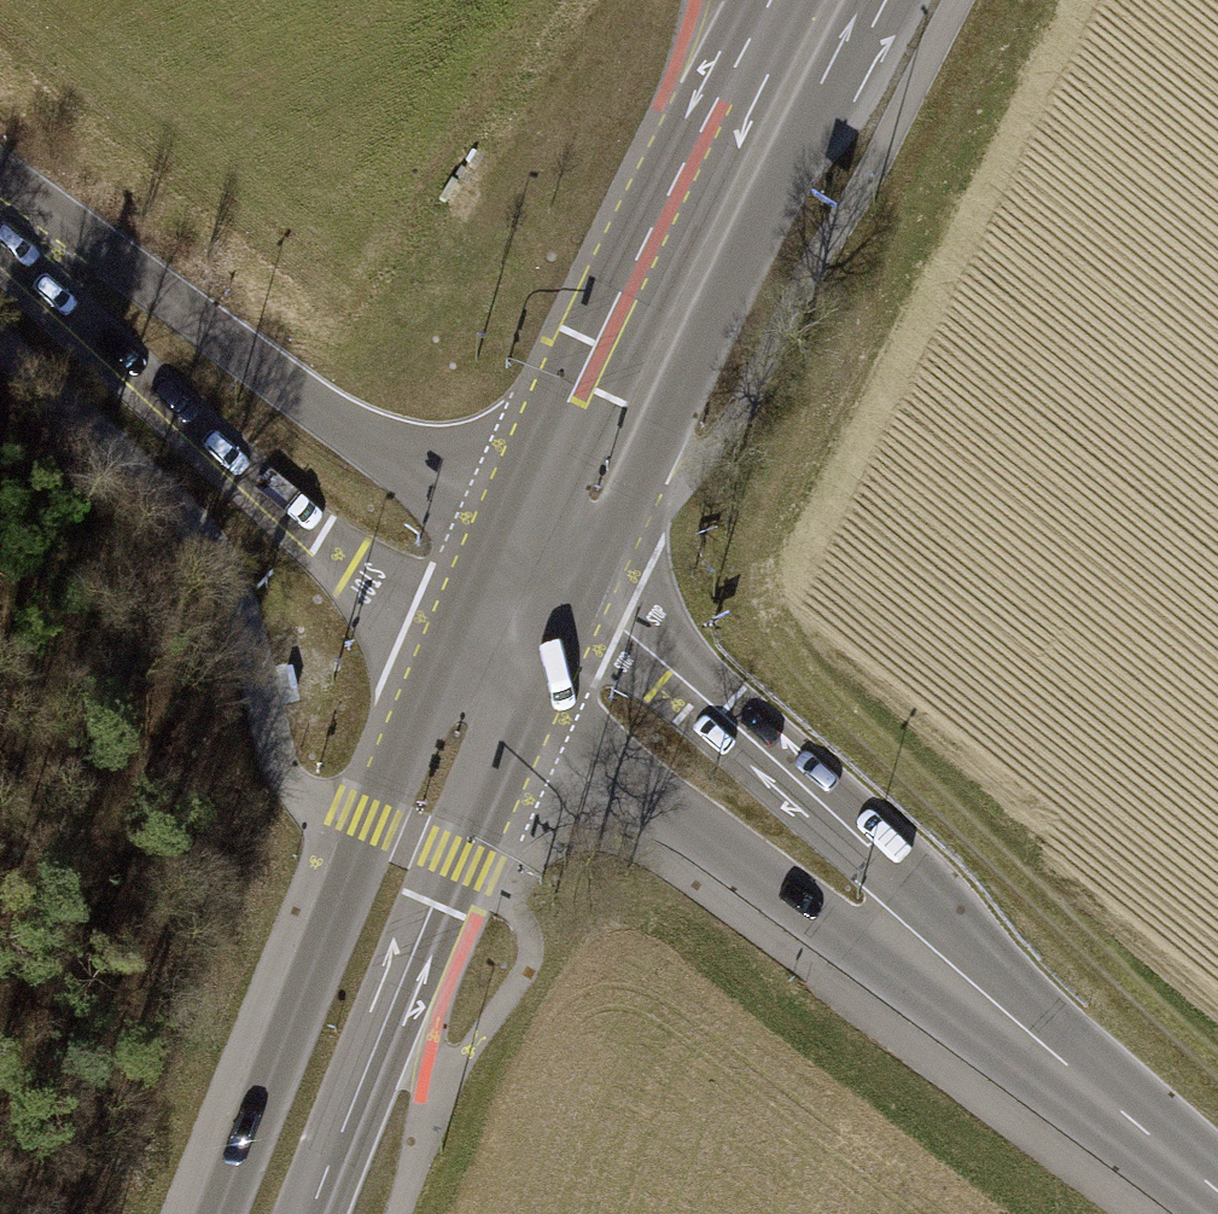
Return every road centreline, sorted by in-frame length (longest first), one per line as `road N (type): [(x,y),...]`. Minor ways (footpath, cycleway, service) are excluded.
road 1 (track): [(1217,1065),(842,712),(771,622),(756,553),(763,506),(891,250)]
road 2 (primary): [(581,589),(883,0)]
road 3 (secondary): [(0,232),(154,382),(456,650)]
road 4 (secondary): [(512,538),(59,219),(0,196)]
road 5 (primary): [(456,650),(316,966),(225,1213)]
road 6 (primary): [(779,0),(512,538)]
road 7 (primary): [(312,1213),(434,901),(521,708)]
road 8 (secondary): [(946,971),(875,853),(581,589)]
road 9 (secondary): [(521,708),(809,910),(946,971)]
road 10 (secondary): [(946,971),(1217,1189)]
road 11 (primary): [(521,708),(581,589)]
road 12 (primary): [(512,538),(456,650)]

